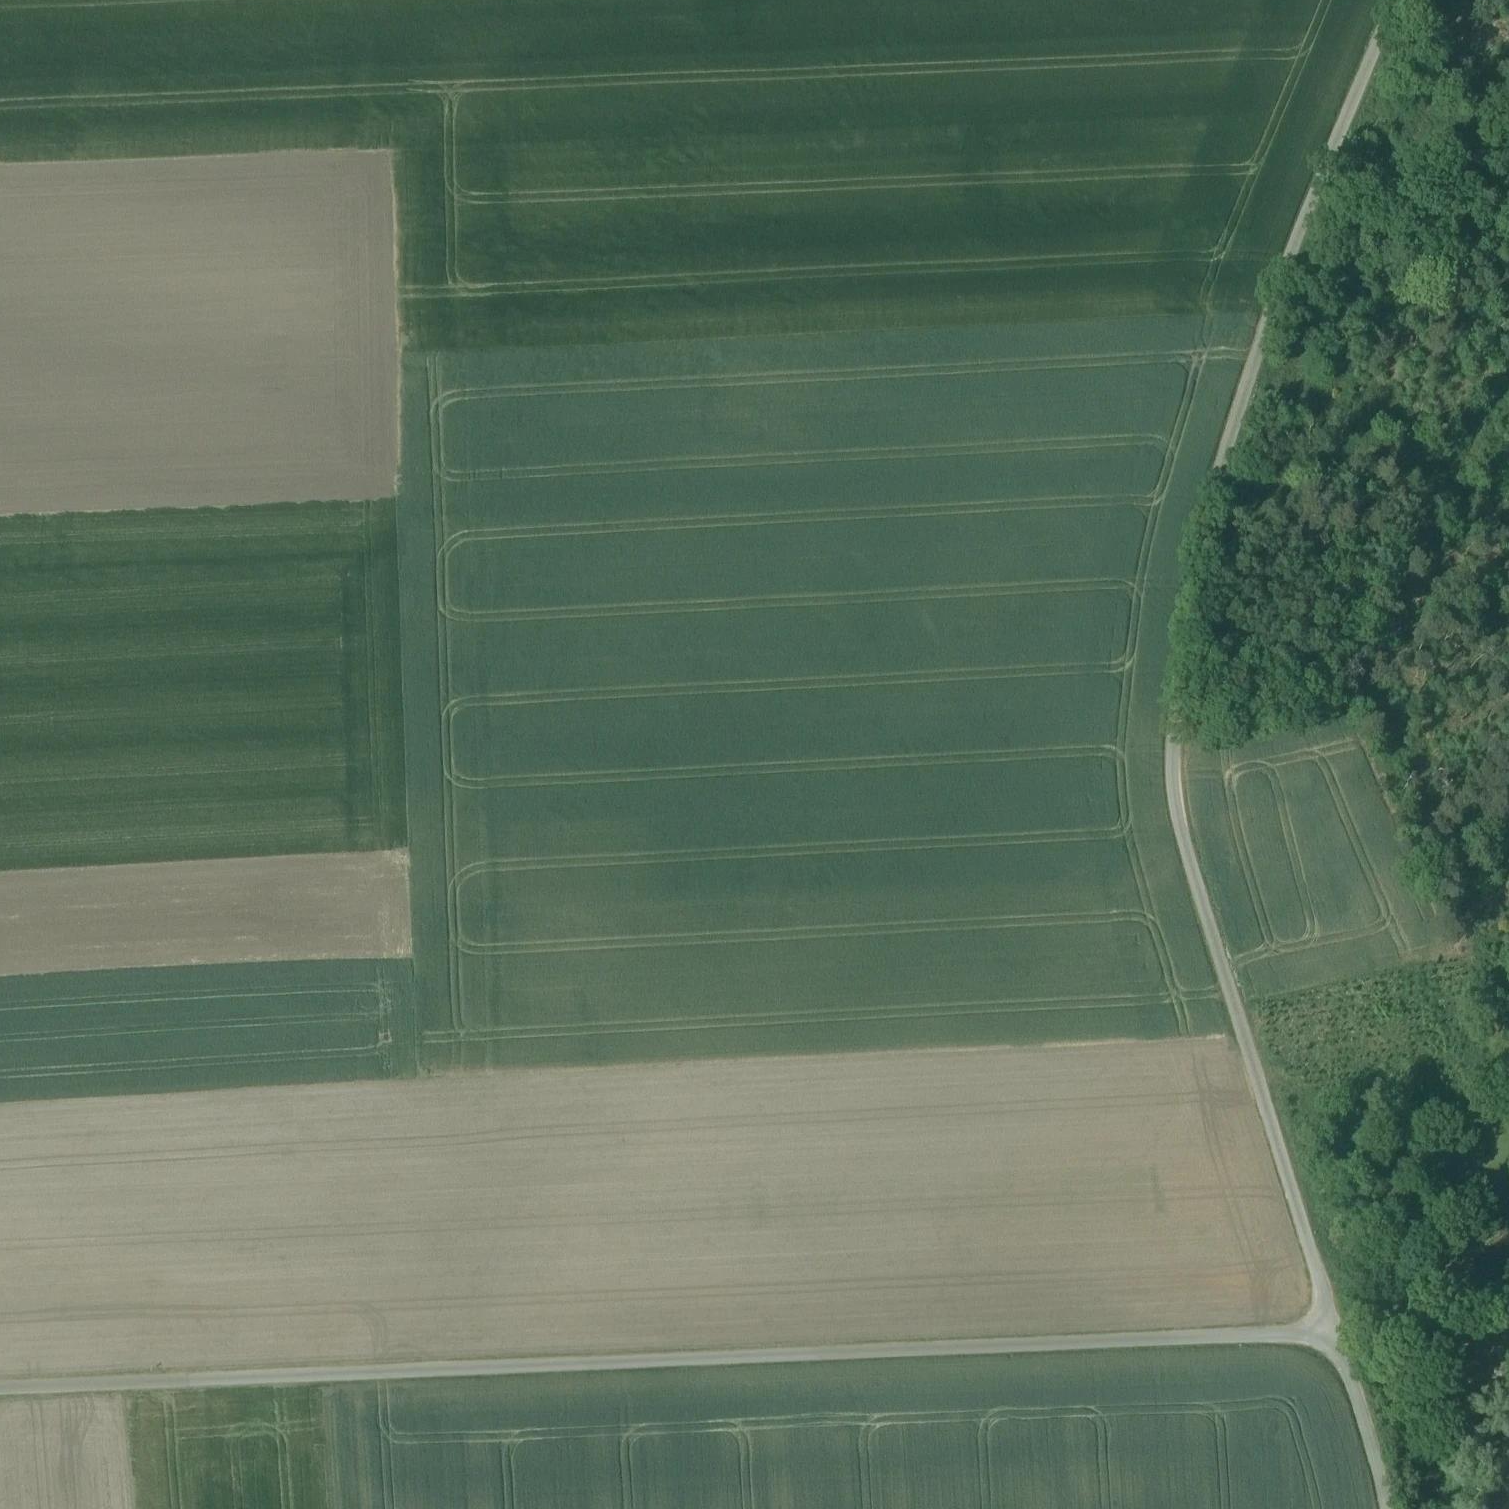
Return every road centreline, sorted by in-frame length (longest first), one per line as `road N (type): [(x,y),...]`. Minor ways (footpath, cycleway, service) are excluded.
road 1 (residential): [(1398,0),(1237,433),(1181,651),(1170,773),(1202,955),(1318,1327)]
road 2 (residential): [(1318,1327),(0,1386)]
road 3 (residential): [(1318,1327),(1355,1391),(1378,1508)]

